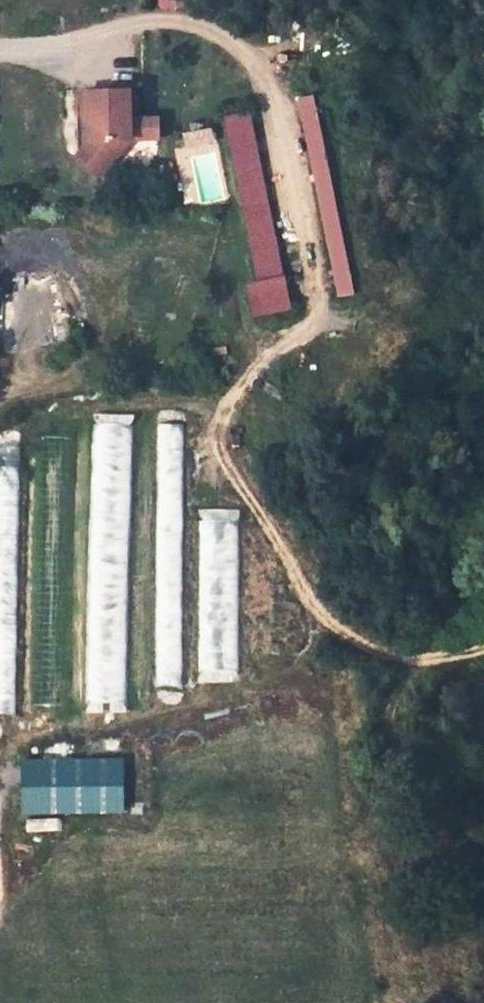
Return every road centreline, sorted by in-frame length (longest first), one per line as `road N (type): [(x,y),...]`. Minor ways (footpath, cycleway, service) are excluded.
road 1 (track): [(483,648),(430,656),(360,645),(322,612),(228,440),(228,423),(277,347),(318,315),(265,81),(243,51),(209,29),(175,20),(0,50)]
road 2 (track): [(398,655),(381,800),(361,817),(31,821),(0,834)]

